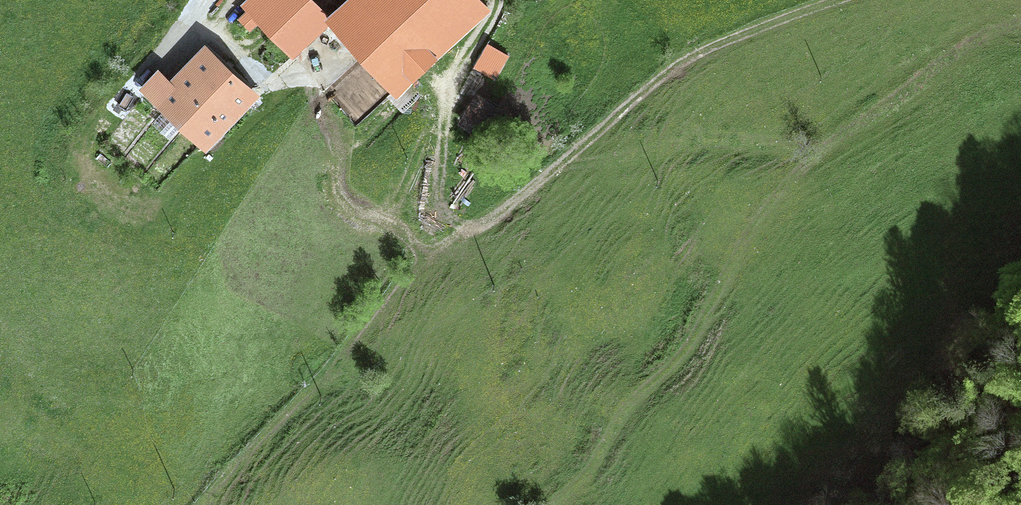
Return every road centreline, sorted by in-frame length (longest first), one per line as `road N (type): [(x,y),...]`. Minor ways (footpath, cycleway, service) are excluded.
road 1 (track): [(1020,24),(974,40),(820,151),(750,234),(683,355),(633,404),(560,504)]
road 2 (track): [(840,0),(690,55),(487,224),(465,228),(442,199),(445,137),(457,76),(489,19)]
road 3 (track): [(465,228),(406,280),(206,504)]
road 4 (track): [(559,162),(681,147),(820,151)]

